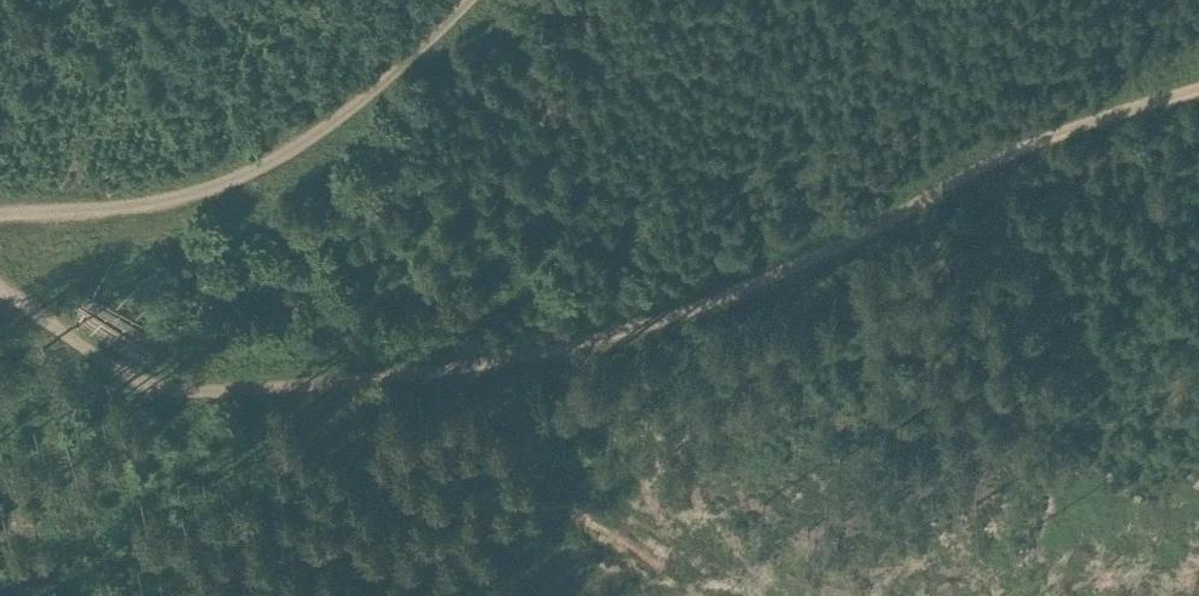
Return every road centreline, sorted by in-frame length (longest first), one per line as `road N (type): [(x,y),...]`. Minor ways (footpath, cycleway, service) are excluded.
road 1 (track): [(0,289),(138,384),(167,393),(306,389),(462,371),(721,302),(883,228),(985,166),(1078,128),(1198,97)]
road 2 (track): [(482,0),(405,77),(329,136),(271,166),(150,206),(0,211)]

